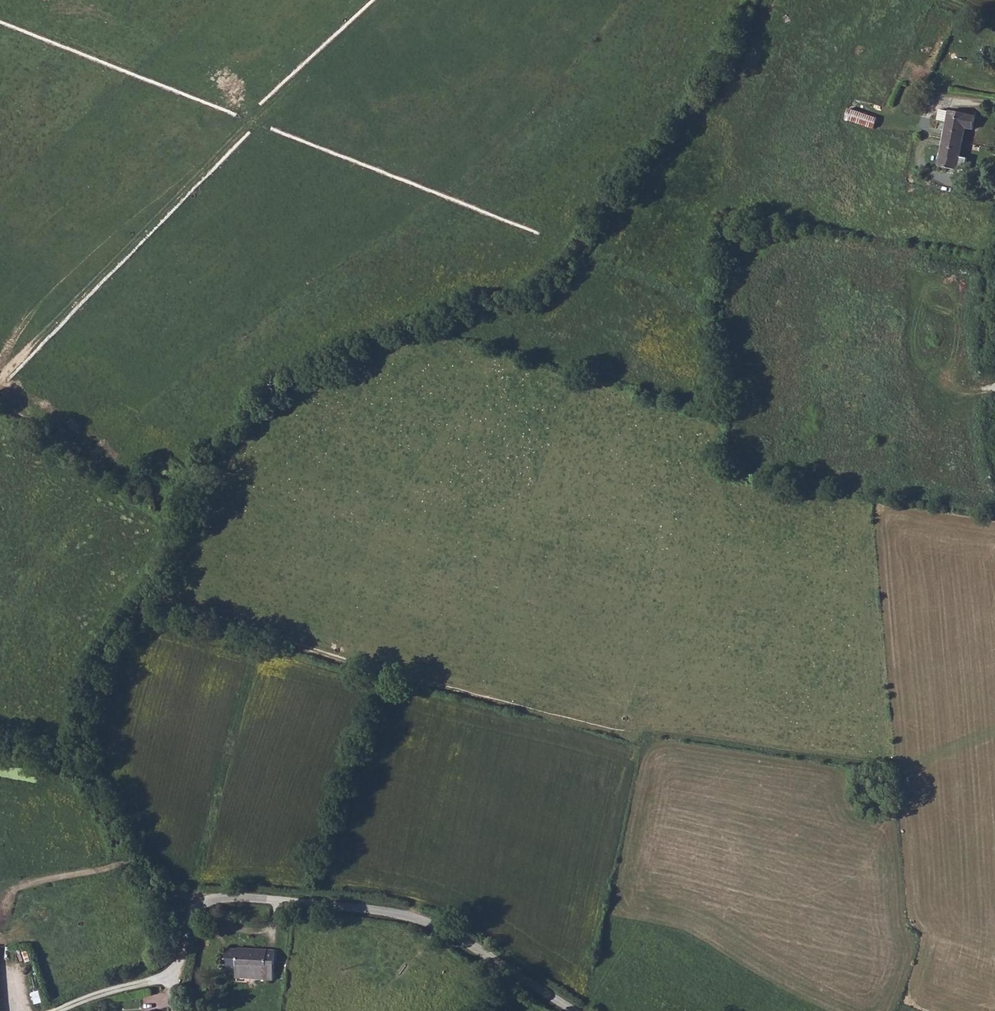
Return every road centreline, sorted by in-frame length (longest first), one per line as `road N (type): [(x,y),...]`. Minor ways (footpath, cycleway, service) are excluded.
road 1 (track): [(82,766),(111,645),(222,459),(286,393),(409,334),(562,291),(601,225),(723,69),(757,0)]
road 2 (unclassified): [(577,1010),(414,916),(193,898),(182,970),(50,1010)]
road 3 (track): [(0,755),(82,766),(159,889),(193,898)]

